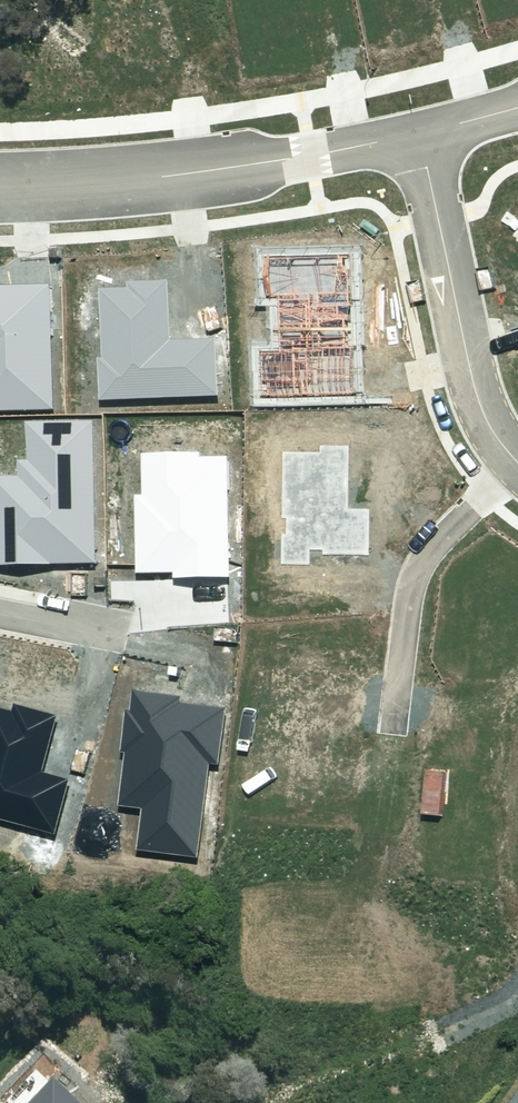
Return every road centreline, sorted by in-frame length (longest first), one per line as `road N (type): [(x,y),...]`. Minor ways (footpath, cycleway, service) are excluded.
road 1 (track): [(439,1102),(466,1063),(487,952),(472,811),(366,743),(302,649),(238,505),(277,247),(262,153),(212,103),(136,80),(0,117)]
road 2 (track): [(366,743),(252,769),(178,759),(0,681)]
road 3 (track): [(136,80),(285,0)]

